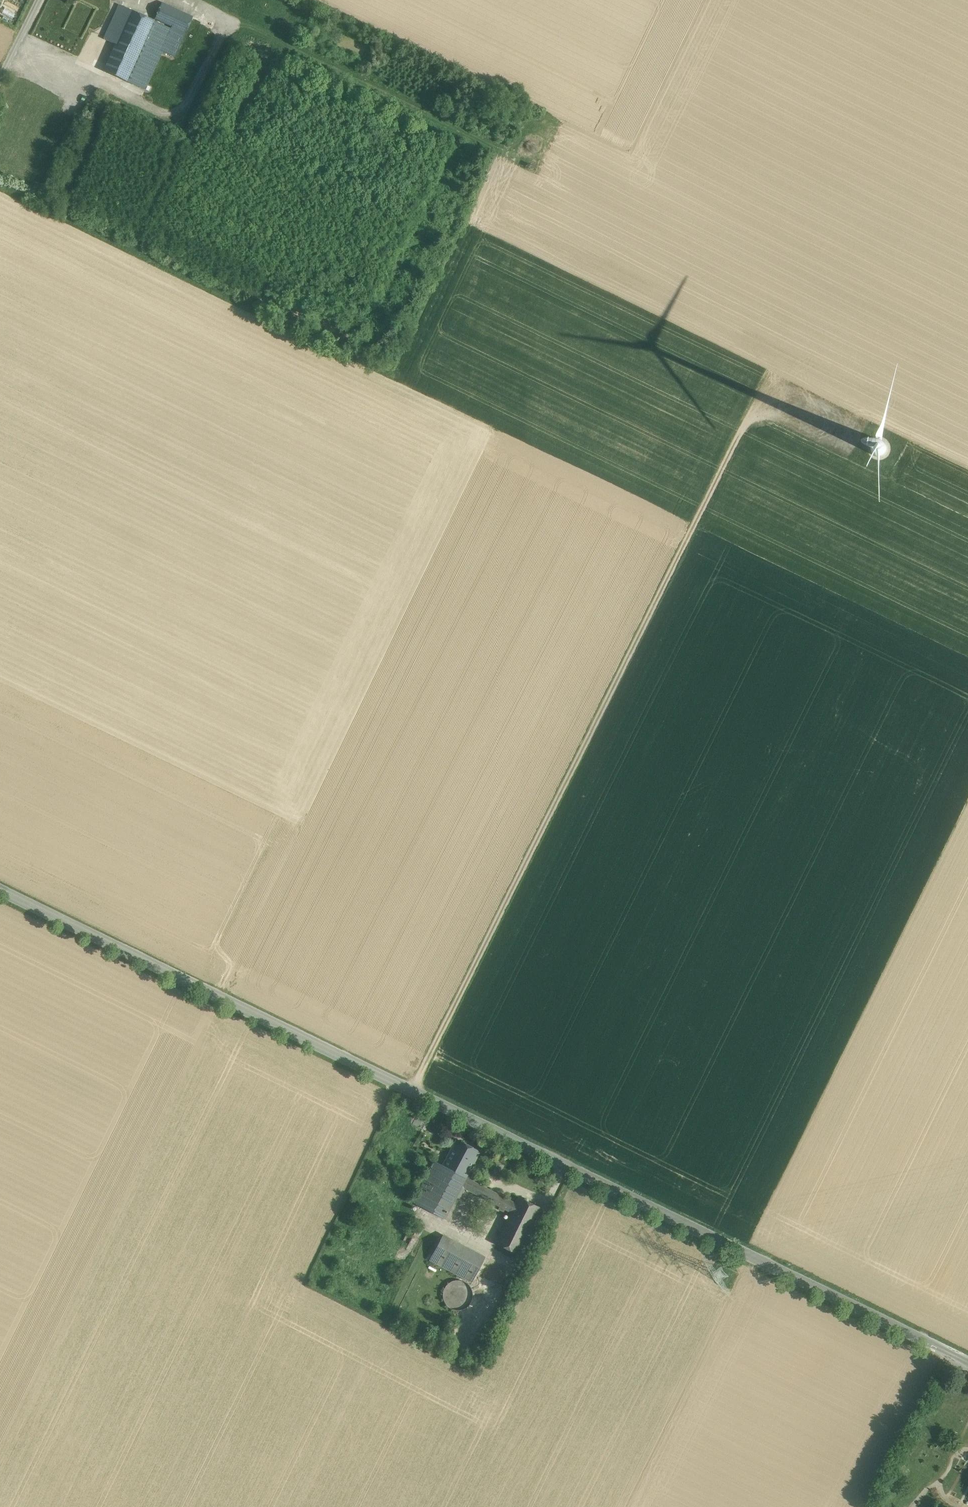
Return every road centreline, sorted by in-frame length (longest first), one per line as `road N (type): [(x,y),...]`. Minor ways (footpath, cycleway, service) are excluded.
road 1 (tertiary): [(967,1360),(0,888)]
road 2 (track): [(414,1089),(756,402),(854,447)]

